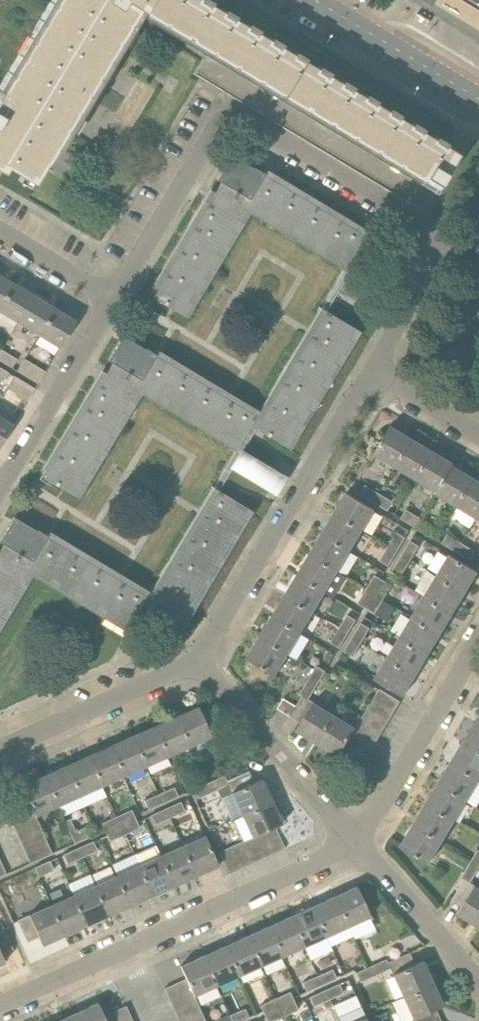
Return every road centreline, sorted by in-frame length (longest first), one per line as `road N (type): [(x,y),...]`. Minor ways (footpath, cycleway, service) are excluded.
road 1 (residential): [(116,301),(222,129),(235,121),(434,234)]
road 2 (residential): [(0,1001),(358,840)]
road 3 (residential): [(196,662),(370,372)]
road 4 (residential): [(358,840),(196,662)]
road 5 (residential): [(358,840),(478,644)]
road 6 (residential): [(0,494),(116,301)]
road 7 (residential): [(0,752),(196,662)]
road 8 (tertiary): [(478,100),(313,0)]
road 9 (residential): [(478,984),(358,840)]
road 10 (residential): [(370,372),(439,252),(434,234)]
road 11 (residential): [(116,301),(0,231)]
road 12 (residential): [(478,439),(370,372)]

